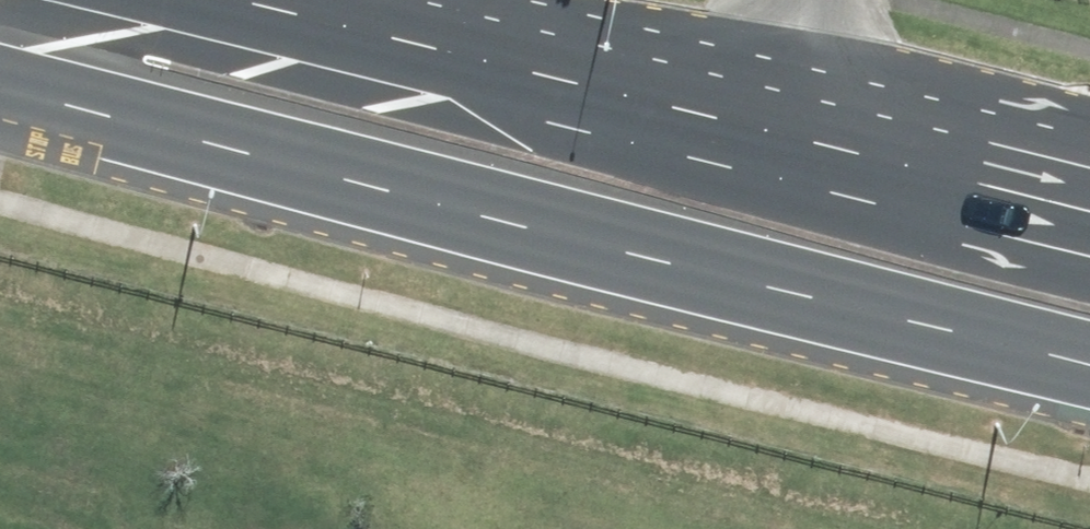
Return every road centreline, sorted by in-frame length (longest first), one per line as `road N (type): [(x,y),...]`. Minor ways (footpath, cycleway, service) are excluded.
road 1 (secondary): [(1089,383),(265,169),(76,23)]
road 2 (secondary): [(76,23),(292,47),(1012,193)]

